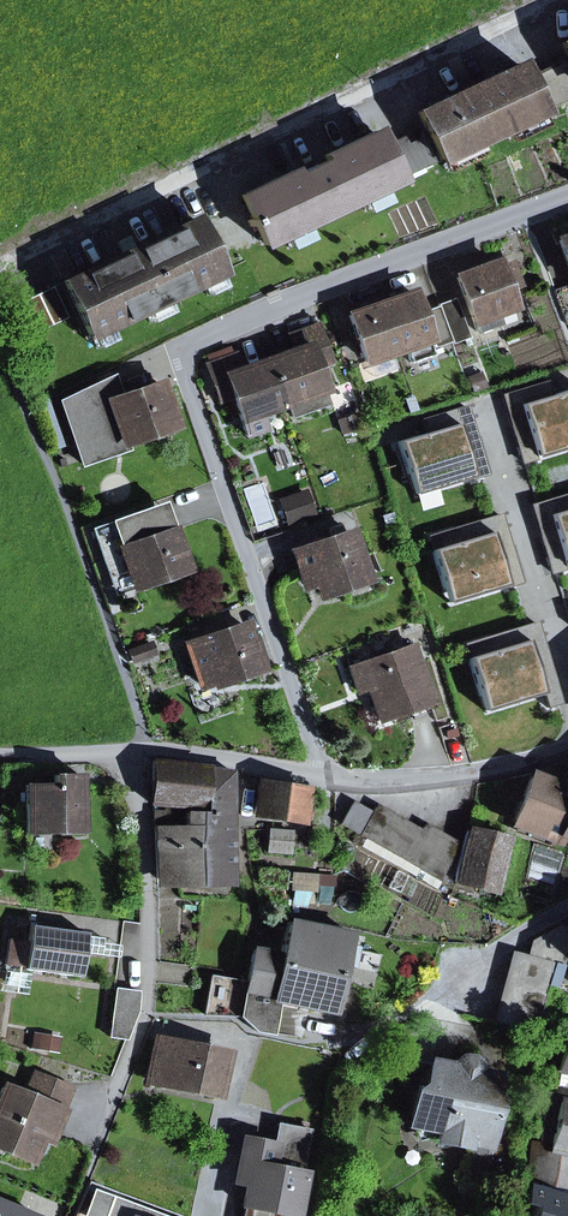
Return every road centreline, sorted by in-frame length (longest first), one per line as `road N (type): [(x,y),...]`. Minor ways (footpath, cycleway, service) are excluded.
road 1 (residential): [(567,198),(305,294),(187,350),(184,376),(328,776)]
road 2 (residential): [(567,0),(0,269)]
road 3 (residential): [(146,752),(145,1016),(95,1156)]
road 4 (residential): [(349,1029),(404,1013),(567,905)]
road 5 (residential): [(567,749),(518,765),(393,782),(328,776)]
road 6 (residential): [(328,776),(146,752)]
road 7 (residential): [(0,754),(146,752)]

